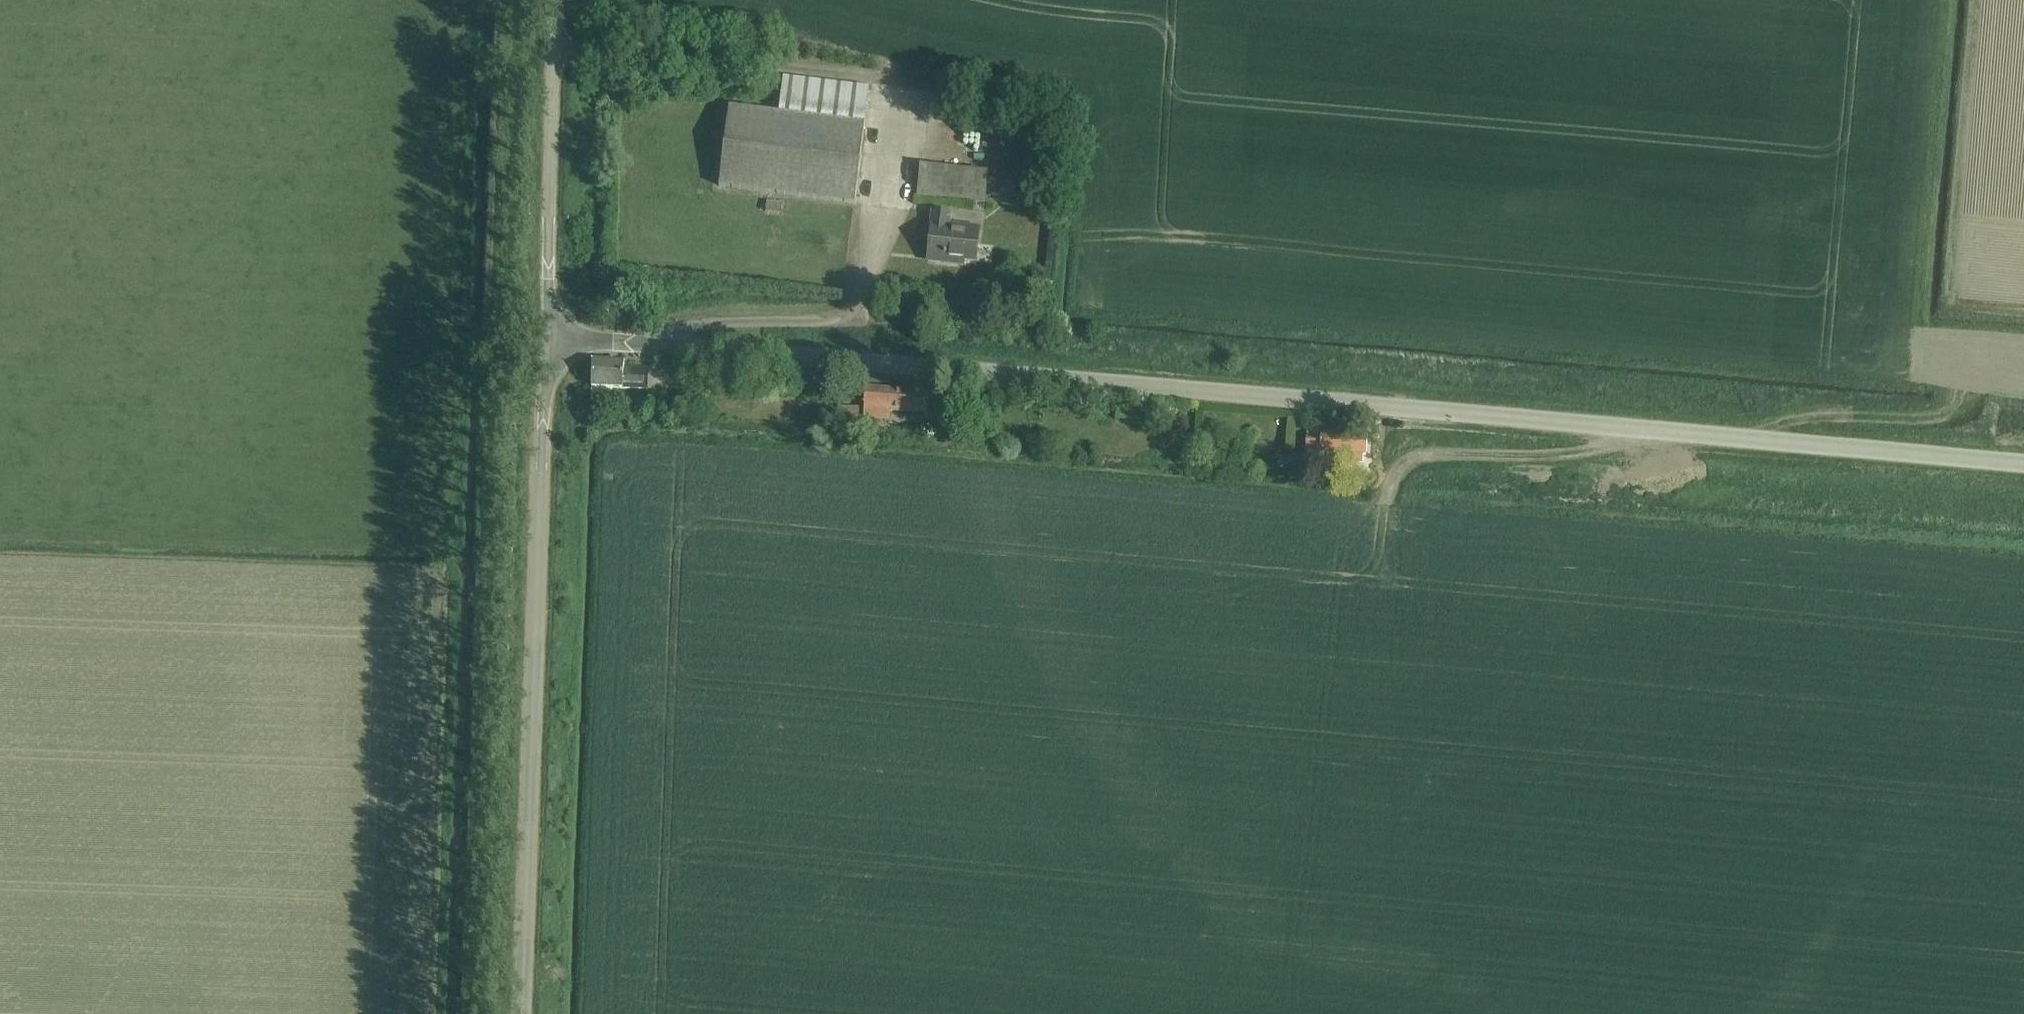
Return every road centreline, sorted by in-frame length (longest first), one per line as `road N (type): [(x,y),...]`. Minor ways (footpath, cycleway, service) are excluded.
road 1 (unclassified): [(2023,463),(556,339)]
road 2 (unclassified): [(523,1013),(543,398),(556,339)]
road 3 (unclassified): [(556,339),(546,280),(554,0)]

